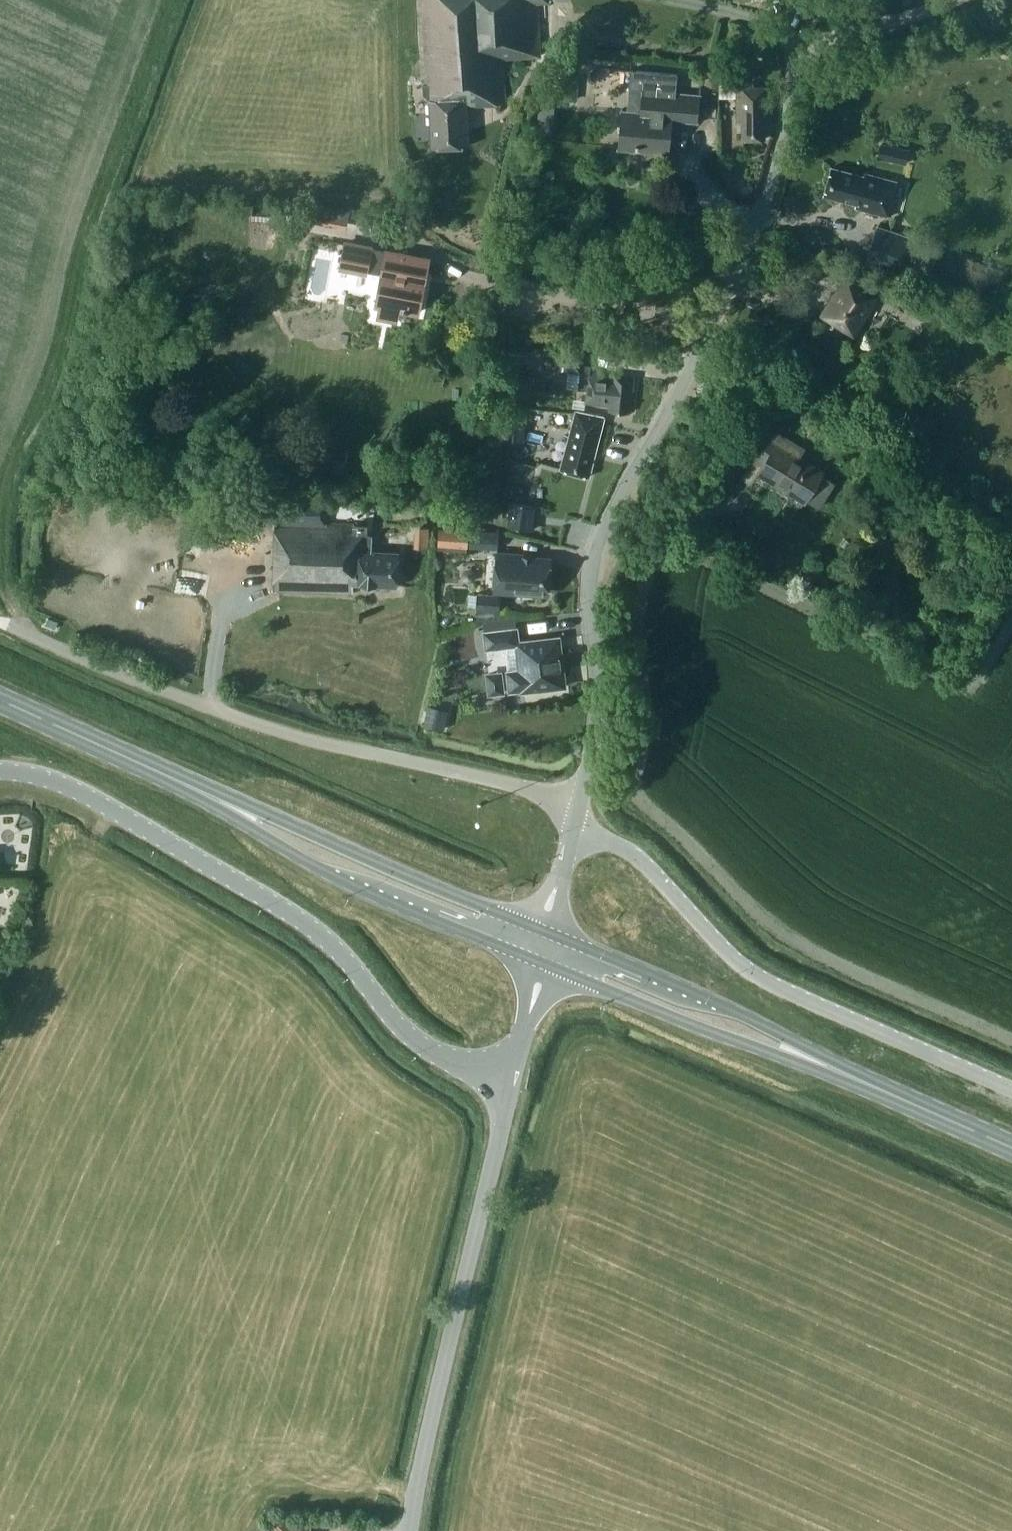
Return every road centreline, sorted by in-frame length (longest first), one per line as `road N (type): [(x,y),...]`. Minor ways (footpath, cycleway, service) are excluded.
road 1 (unclassified): [(948,0),(807,52),(787,87),(760,213),(616,500),(591,572),(598,700),(577,817)]
road 2 (tertiary): [(505,1093),(421,1043),(311,928),(74,789),(0,771)]
road 3 (unclassified): [(577,817),(514,784),(308,740),(32,635)]
road 4 (unclassified): [(1011,1089),(764,979),(728,953),(653,872),(577,817)]
road 5 (secondary): [(1011,1148),(542,945)]
road 6 (tertiary): [(413,1530),(505,1093)]
road 7 (secondary): [(355,868),(0,702)]
road 8 (secondary): [(355,868),(542,945)]
road 9 (tertiary): [(505,1093),(542,945)]
road 10 (unclassified): [(542,945),(577,817)]

